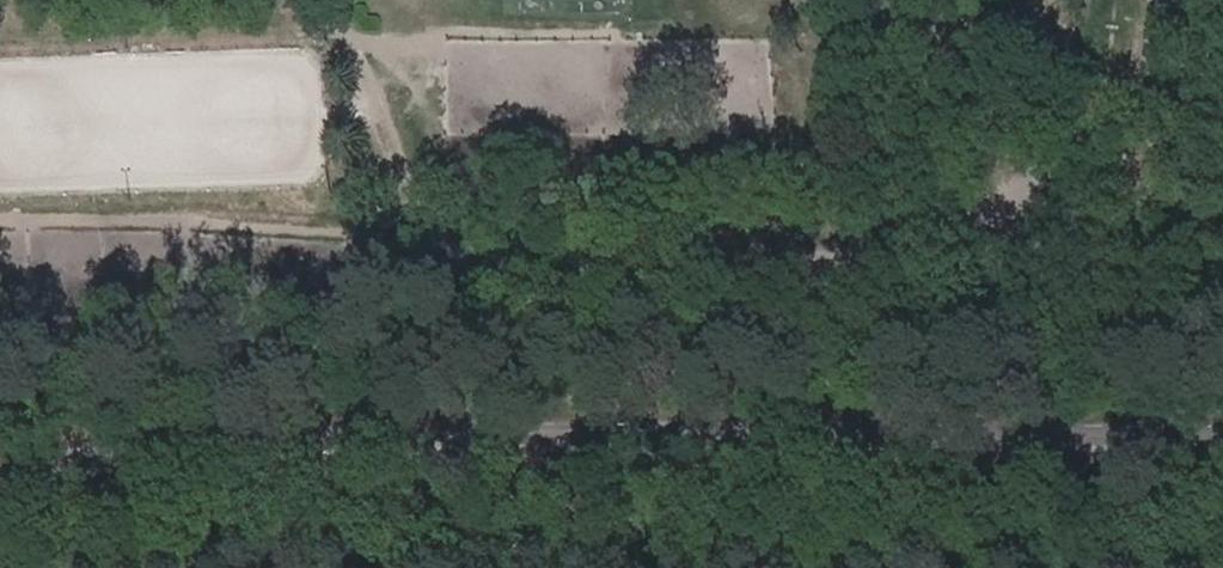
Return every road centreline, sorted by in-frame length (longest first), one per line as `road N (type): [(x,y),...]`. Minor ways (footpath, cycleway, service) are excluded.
road 1 (unclassified): [(0,466),(133,449),(295,441),(1222,437)]

